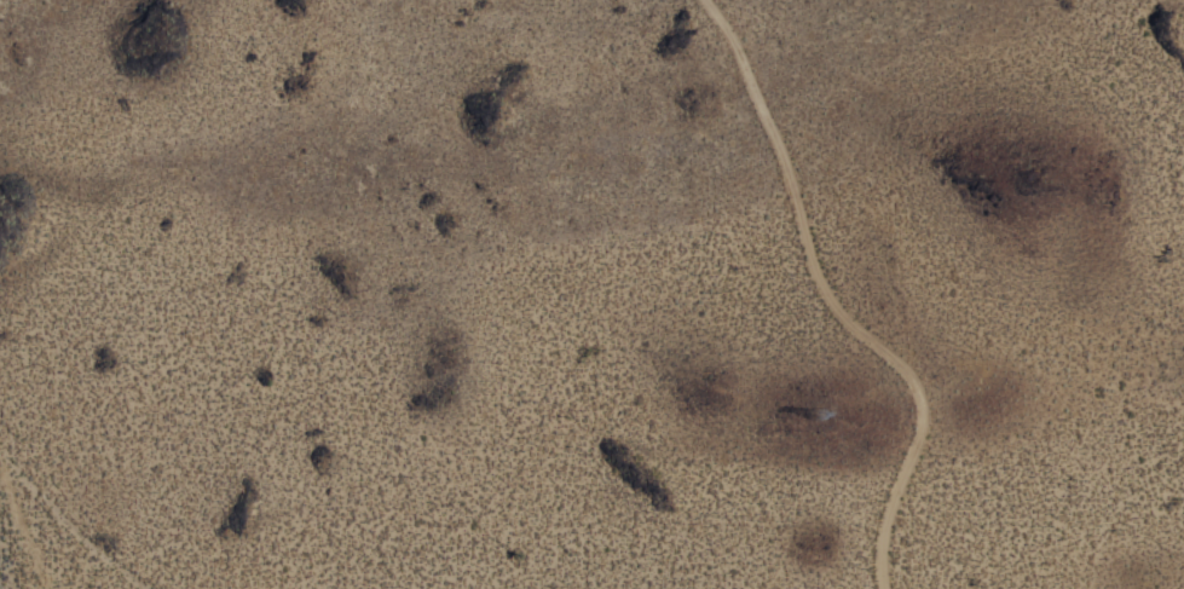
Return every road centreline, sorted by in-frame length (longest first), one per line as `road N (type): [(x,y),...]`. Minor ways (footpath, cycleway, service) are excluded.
road 1 (track): [(883,588),(882,530),(924,402),(913,379),(826,295),(773,135),(732,40),(705,0)]

